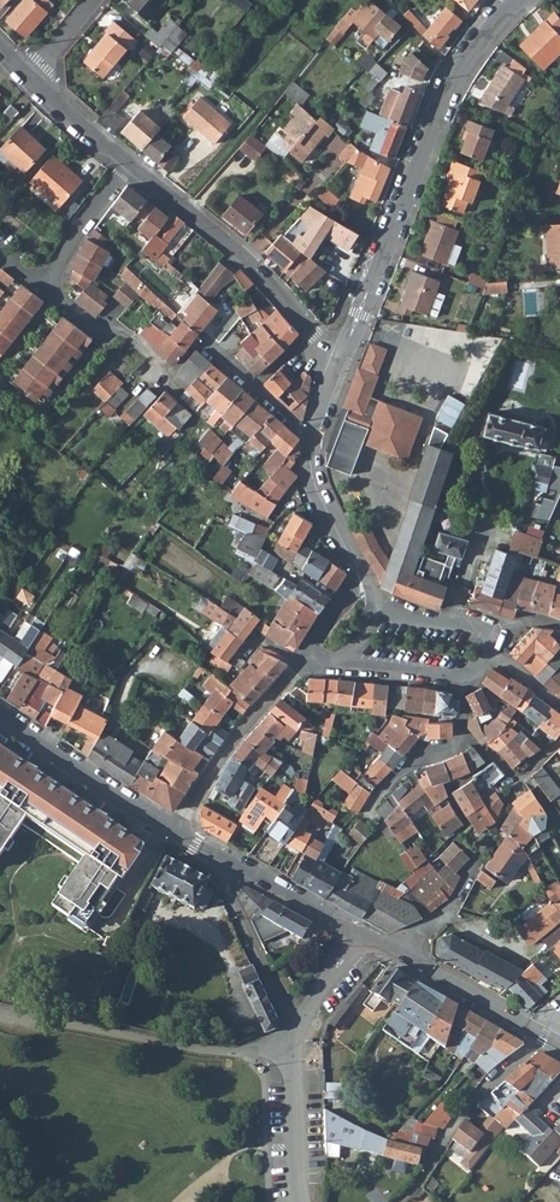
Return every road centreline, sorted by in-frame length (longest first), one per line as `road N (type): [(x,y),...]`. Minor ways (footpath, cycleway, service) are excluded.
road 1 (residential): [(336,363),(444,99),(485,31),(516,0)]
road 2 (residential): [(129,164),(239,253),(336,363)]
road 3 (residential): [(175,831),(310,655)]
road 4 (residential): [(397,954),(447,913),(518,778)]
road 5 (tertiary): [(175,831),(0,715)]
road 6 (residential): [(214,855),(295,1034)]
road 7 (tertiary): [(559,1045),(397,954)]
road 8 (residential): [(302,1201),(295,1034)]
road 9 (tertiary): [(358,935),(214,855)]
road 10 (residential): [(129,164),(42,286)]
road 11 (residential): [(311,434),(314,486),(356,570)]
road 12 (residential): [(463,676),(321,661)]
road 13 (residential): [(29,76),(129,164)]
road 14 (residential): [(371,804),(465,731)]

